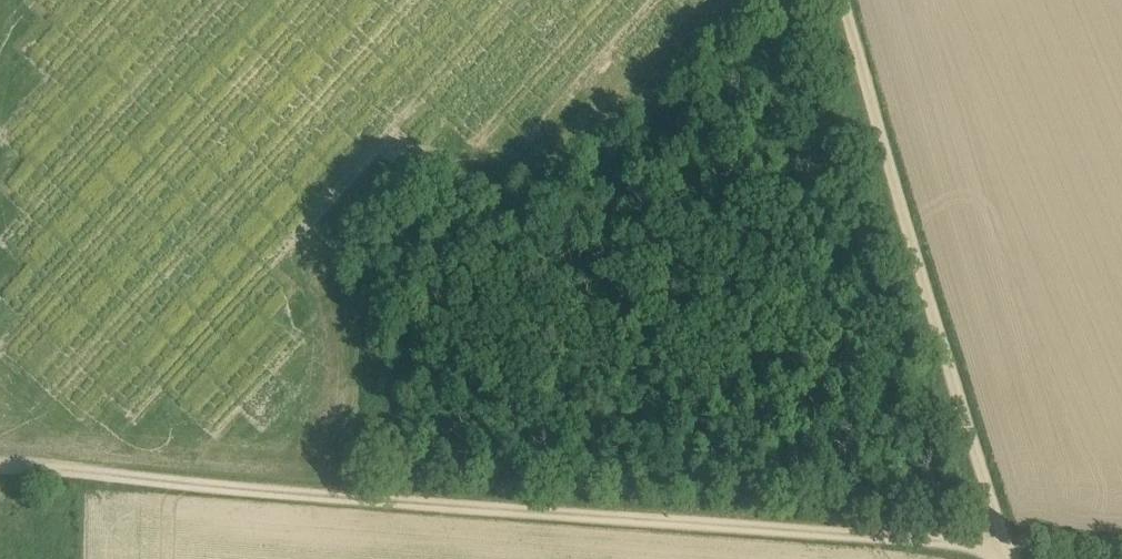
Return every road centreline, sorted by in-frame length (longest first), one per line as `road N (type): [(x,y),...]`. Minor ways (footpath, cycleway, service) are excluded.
road 1 (track): [(0,465),(1003,538)]
road 2 (track): [(1003,538),(833,0)]

